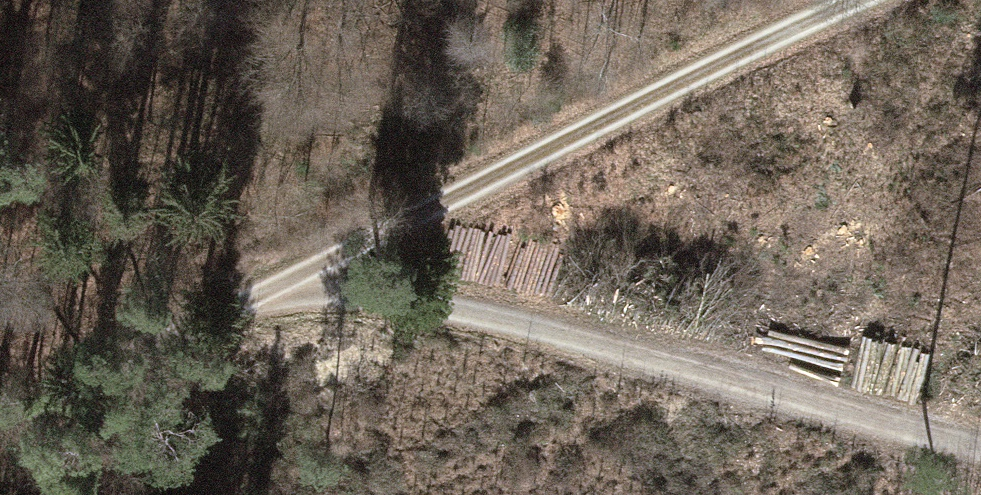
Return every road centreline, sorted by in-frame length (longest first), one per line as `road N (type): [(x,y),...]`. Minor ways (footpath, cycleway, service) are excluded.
road 1 (track): [(860,0),(0,419)]
road 2 (track): [(980,451),(648,356),(300,275)]

